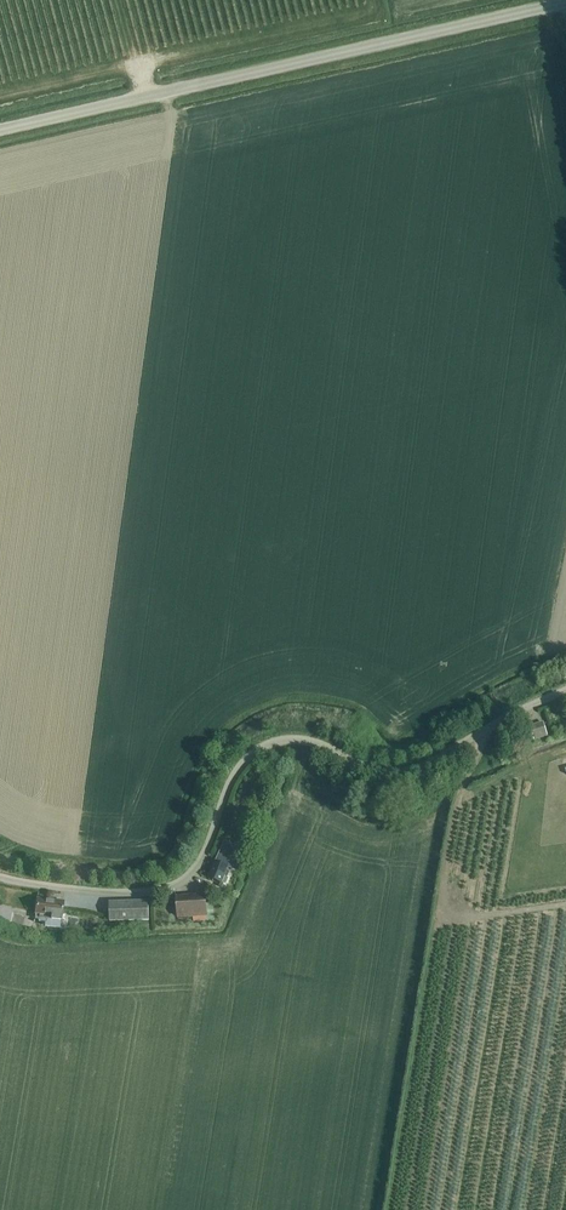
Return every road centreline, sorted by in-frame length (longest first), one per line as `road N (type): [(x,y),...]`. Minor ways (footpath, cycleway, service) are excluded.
road 1 (unclassified): [(0,877),(98,894),(156,891),(198,866),(231,779),(243,761),(272,743),(313,742),(361,767),(402,772),(565,691)]
road 2 (unclassified): [(0,131),(565,5)]

